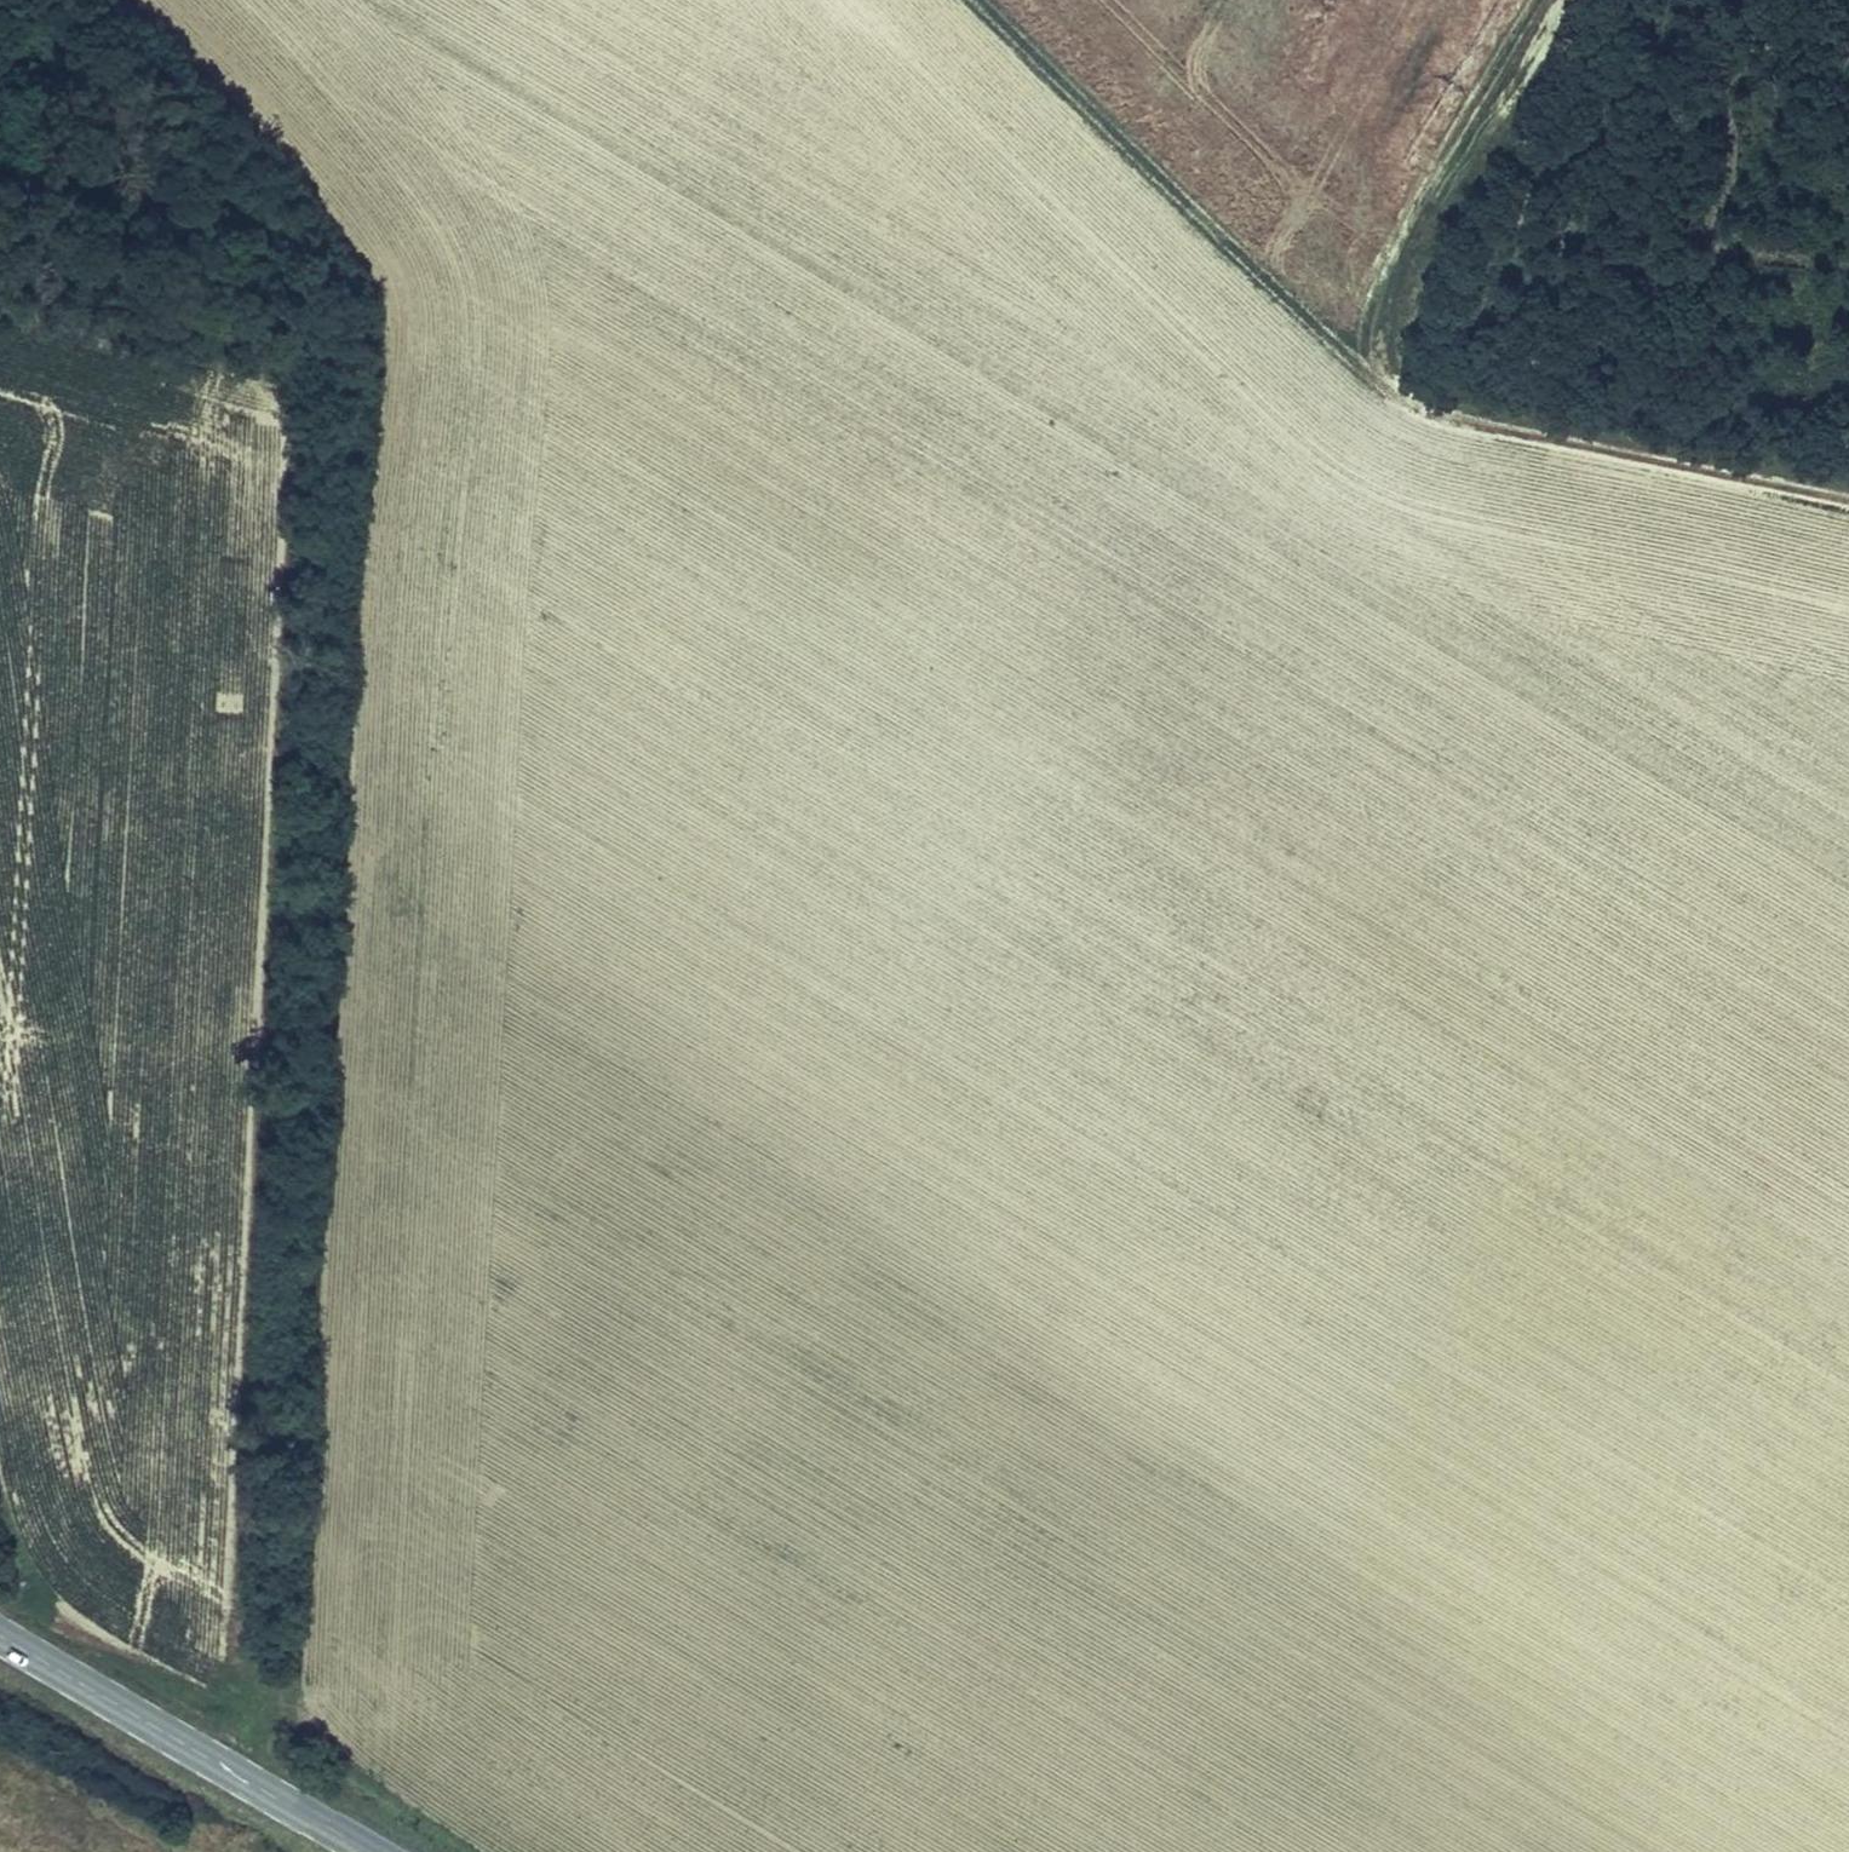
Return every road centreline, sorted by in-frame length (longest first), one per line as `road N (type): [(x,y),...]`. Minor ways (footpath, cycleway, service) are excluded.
road 1 (primary): [(0,1635),(369,1851)]

